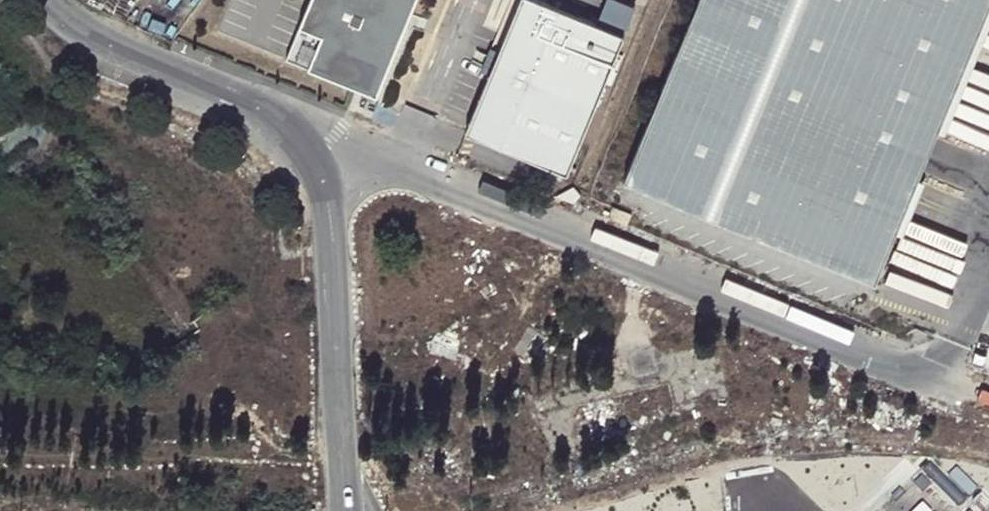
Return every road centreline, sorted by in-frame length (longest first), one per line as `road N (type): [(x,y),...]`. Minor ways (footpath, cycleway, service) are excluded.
road 1 (unclassified): [(315,170),(355,162),(398,166),(935,382)]
road 2 (unclassified): [(315,170),(334,251),(345,510)]
road 3 (unclassified): [(42,0),(79,36),(261,113),(315,170)]

